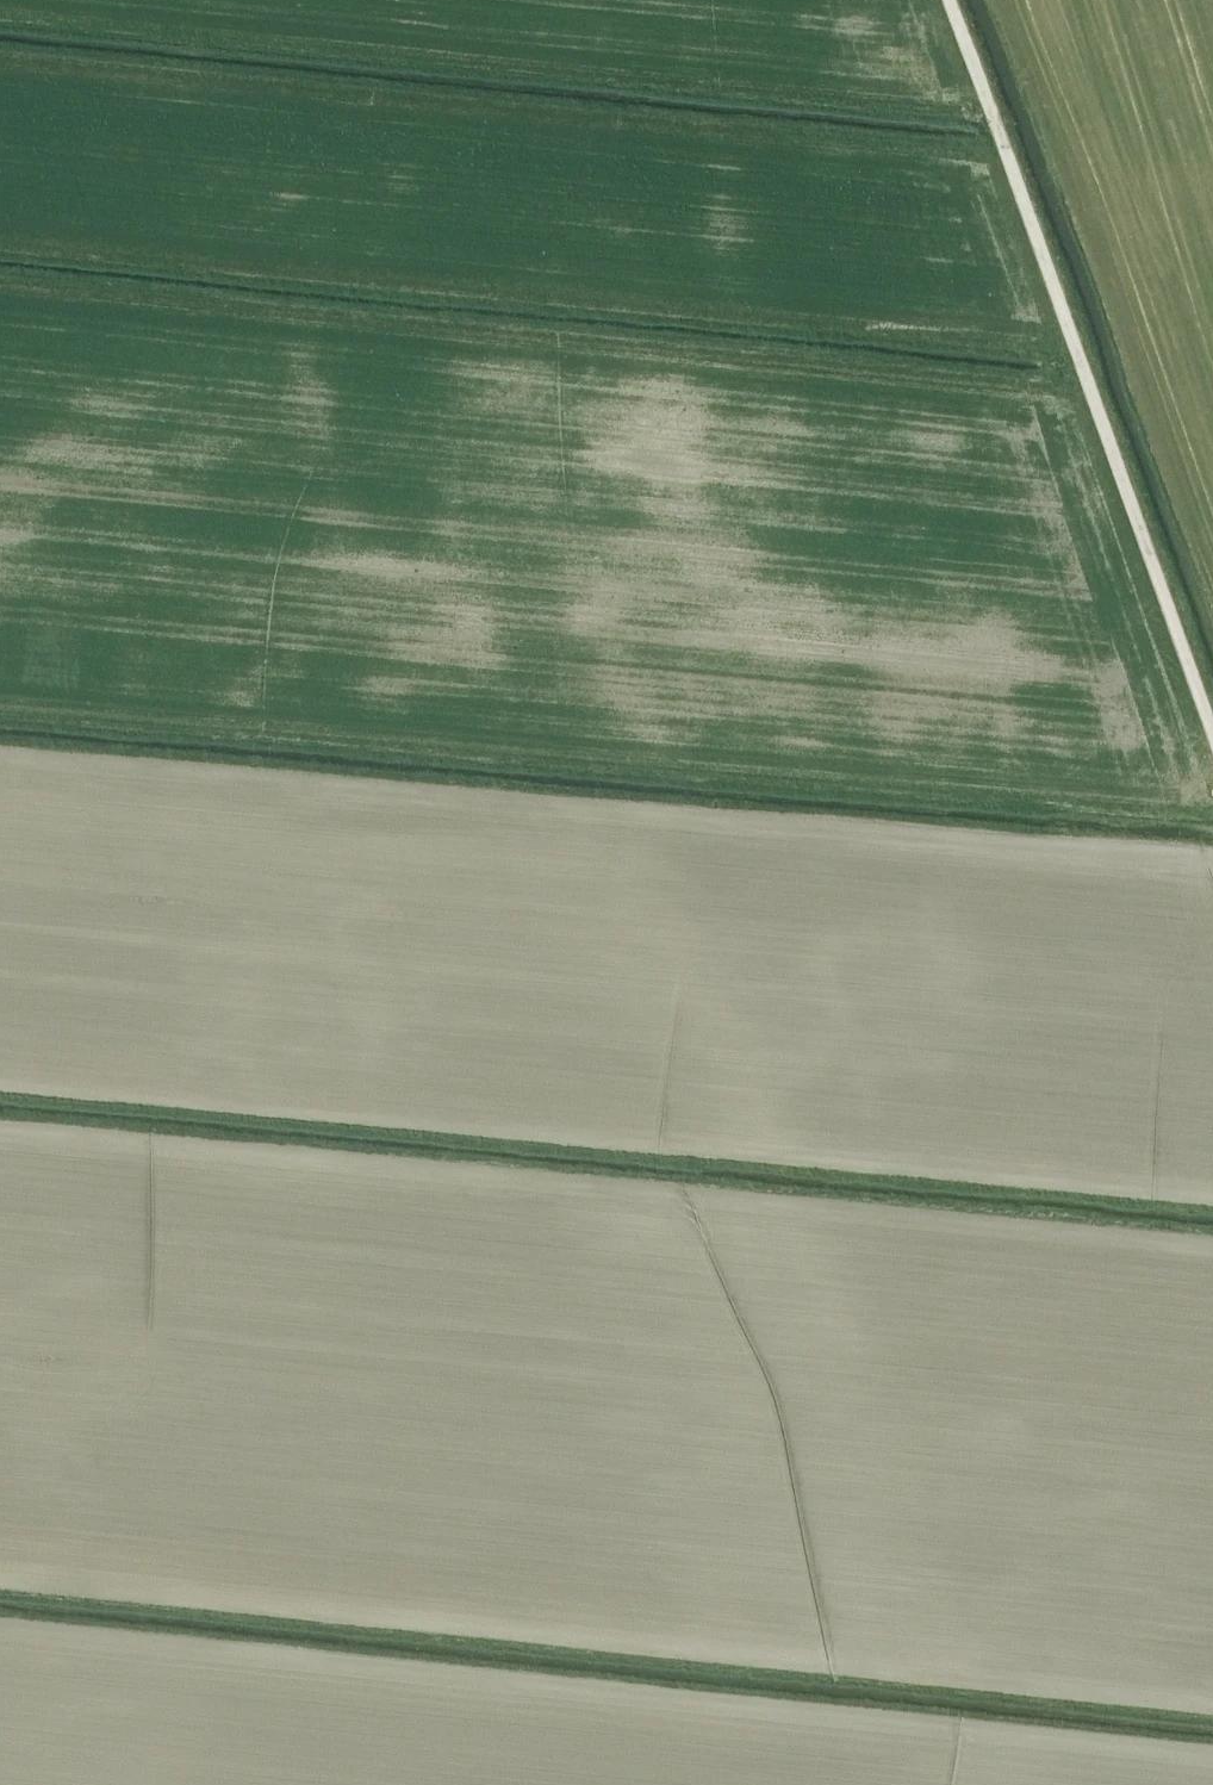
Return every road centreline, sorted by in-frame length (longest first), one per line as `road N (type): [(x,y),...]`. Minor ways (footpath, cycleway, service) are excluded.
road 1 (track): [(1212,729),(950,0)]

